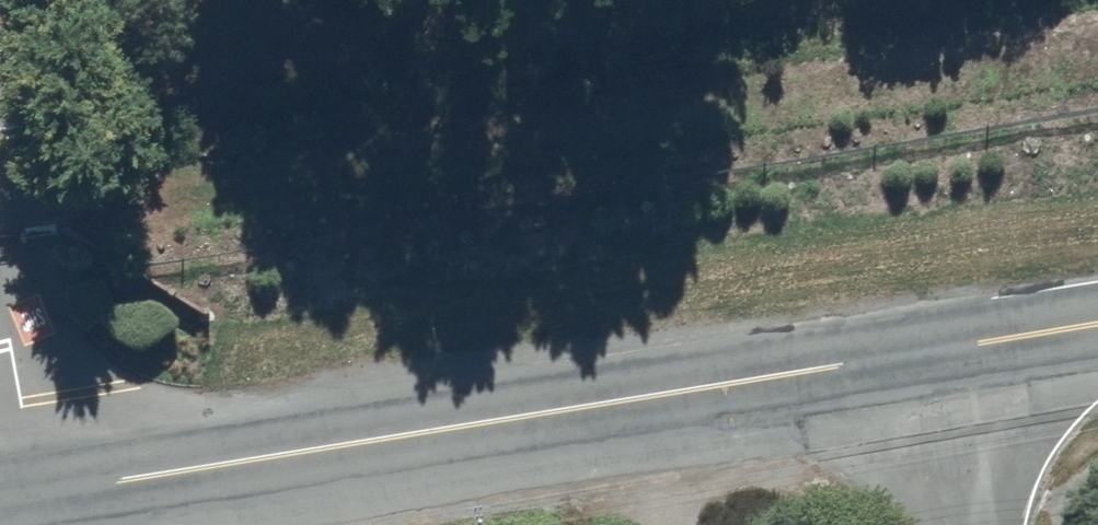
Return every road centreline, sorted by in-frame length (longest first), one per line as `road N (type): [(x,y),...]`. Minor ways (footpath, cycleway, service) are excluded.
road 1 (tertiary): [(930,351),(25,498)]
road 2 (residential): [(930,351),(959,524)]
road 3 (tertiary): [(1097,325),(930,351)]
road 4 (residential): [(25,498),(0,366)]

